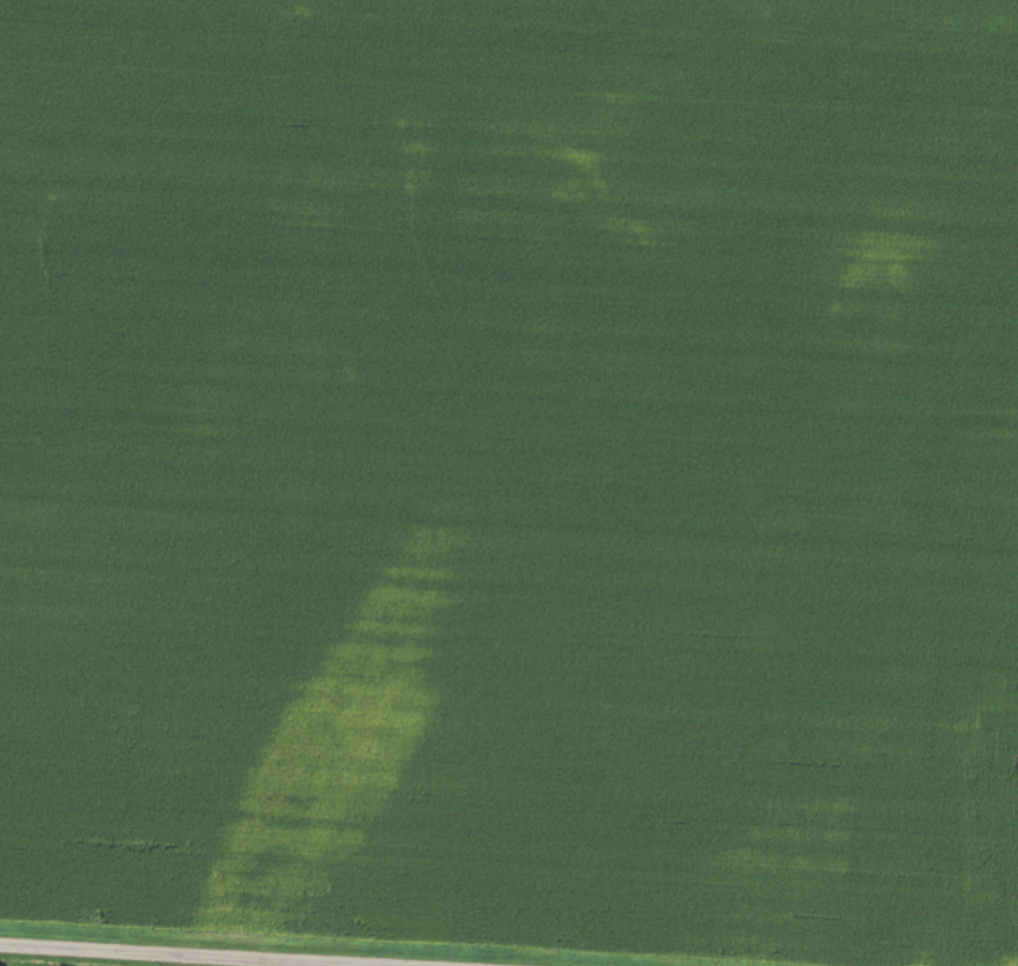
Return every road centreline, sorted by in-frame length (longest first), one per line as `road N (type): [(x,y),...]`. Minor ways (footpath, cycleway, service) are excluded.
road 1 (residential): [(389,965),(0,946)]

